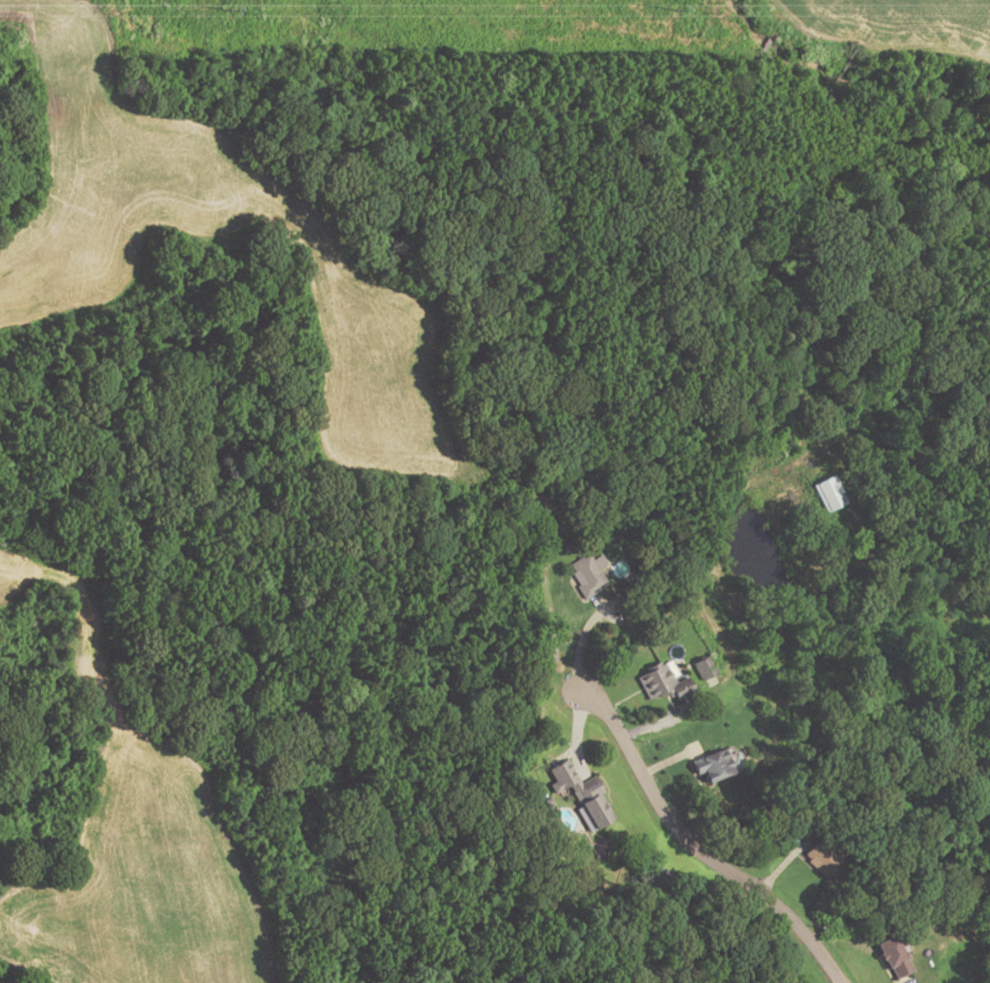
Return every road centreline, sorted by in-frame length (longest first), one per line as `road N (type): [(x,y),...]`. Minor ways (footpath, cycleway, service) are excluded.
road 1 (residential): [(839,982),(781,908),(675,829),(610,719),(576,690)]
road 2 (track): [(716,691),(731,665),(699,583),(718,522),(755,477),(796,465),(819,474)]

